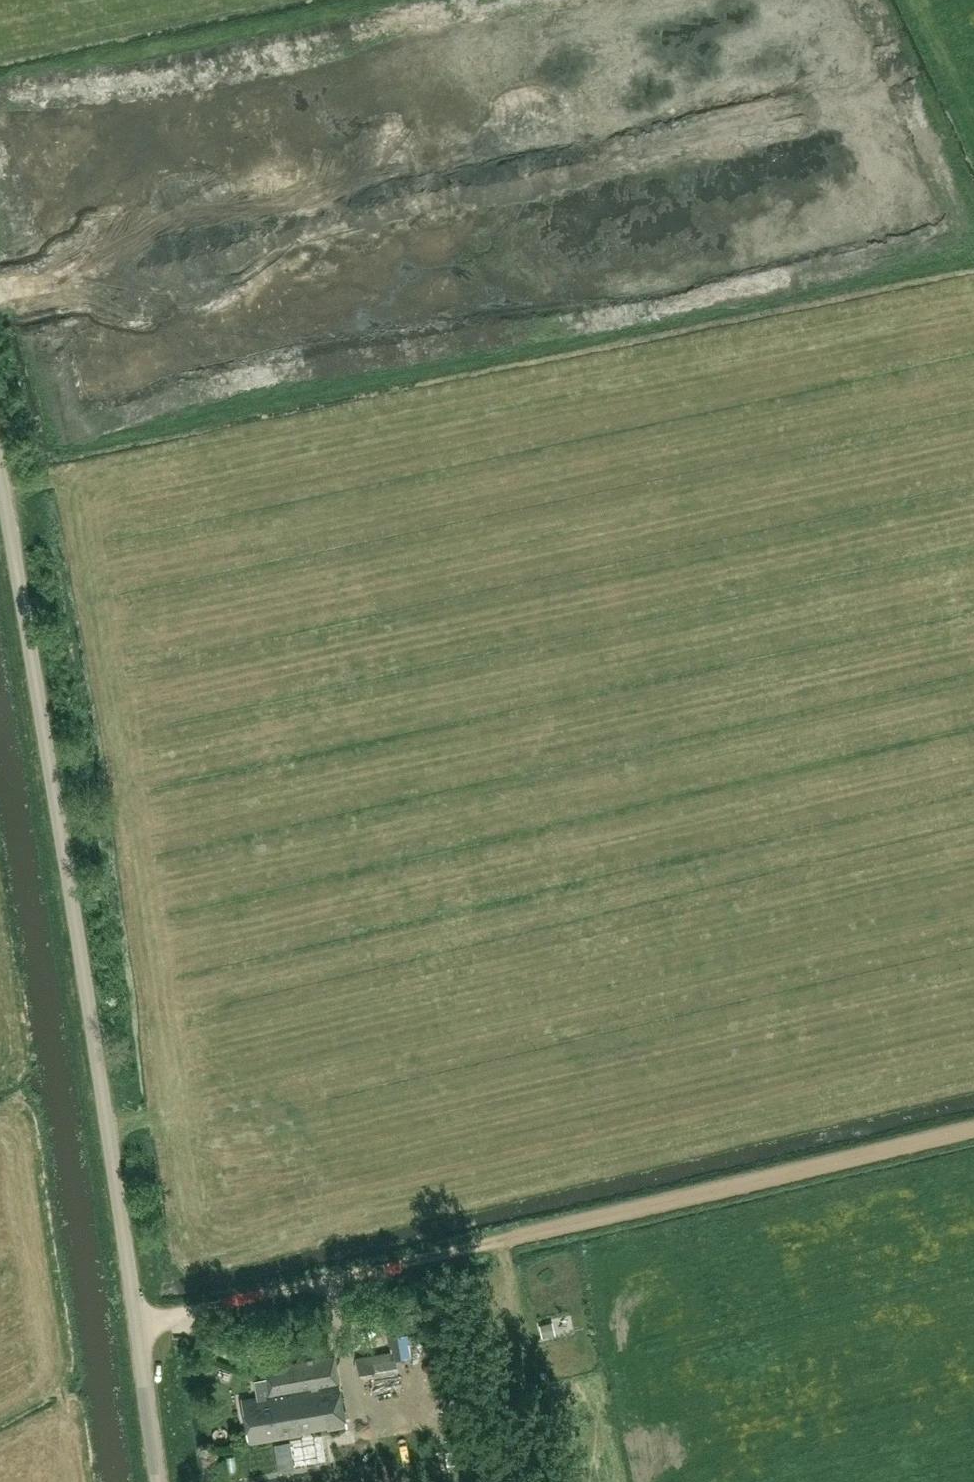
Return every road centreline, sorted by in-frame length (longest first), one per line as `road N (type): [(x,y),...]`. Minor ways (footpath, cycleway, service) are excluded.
road 1 (unclassified): [(160,1481),(0,493)]
road 2 (track): [(973,1120),(136,1317)]

